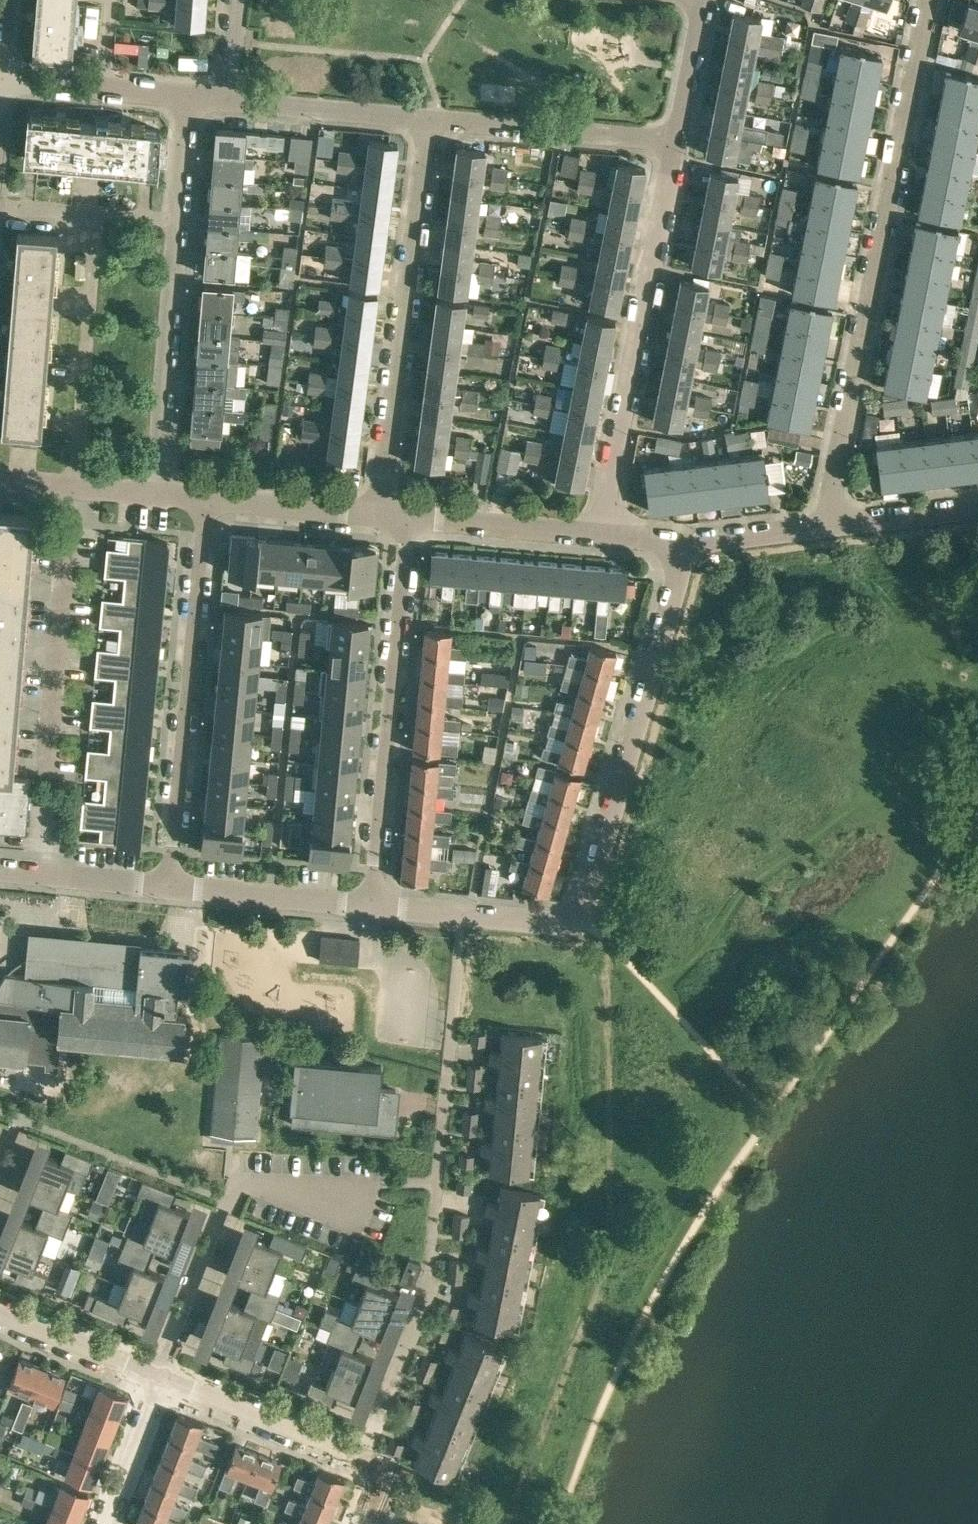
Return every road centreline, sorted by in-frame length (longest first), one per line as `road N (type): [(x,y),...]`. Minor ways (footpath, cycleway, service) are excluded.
road 1 (residential): [(679,542),(581,917),(569,923),(374,907)]
road 2 (residential): [(818,527),(923,0)]
road 3 (residential): [(599,533),(672,135)]
road 4 (residential): [(160,497),(188,96)]
road 5 (residential): [(376,513),(430,119)]
road 6 (residential): [(407,516),(374,907)]
road 7 (residential): [(210,502),(169,885)]
road 8 (residential): [(672,135),(430,119)]
road 9 (residential): [(366,1462),(159,1377)]
road 10 (residential): [(374,907),(169,885)]
road 11 (residential): [(430,119),(229,98)]
road 12 (residential): [(599,533),(407,516)]
road 13 (residential): [(188,96),(0,77)]
road 14 (residential): [(159,1377),(230,1203)]
road 15 (residential): [(366,1462),(427,1291)]
road 16 (residential): [(159,1377),(0,1314)]
road 17 (residential): [(169,885),(0,873)]
road 18 (residential): [(376,513),(210,502)]
road 19 (residential): [(160,497),(0,482)]
road 20 (residential): [(977,508),(818,527)]
road 21 (residential): [(104,1523),(159,1377)]
road 22 (residential): [(818,527),(679,542)]
road 23 (residential): [(672,135),(700,0)]

